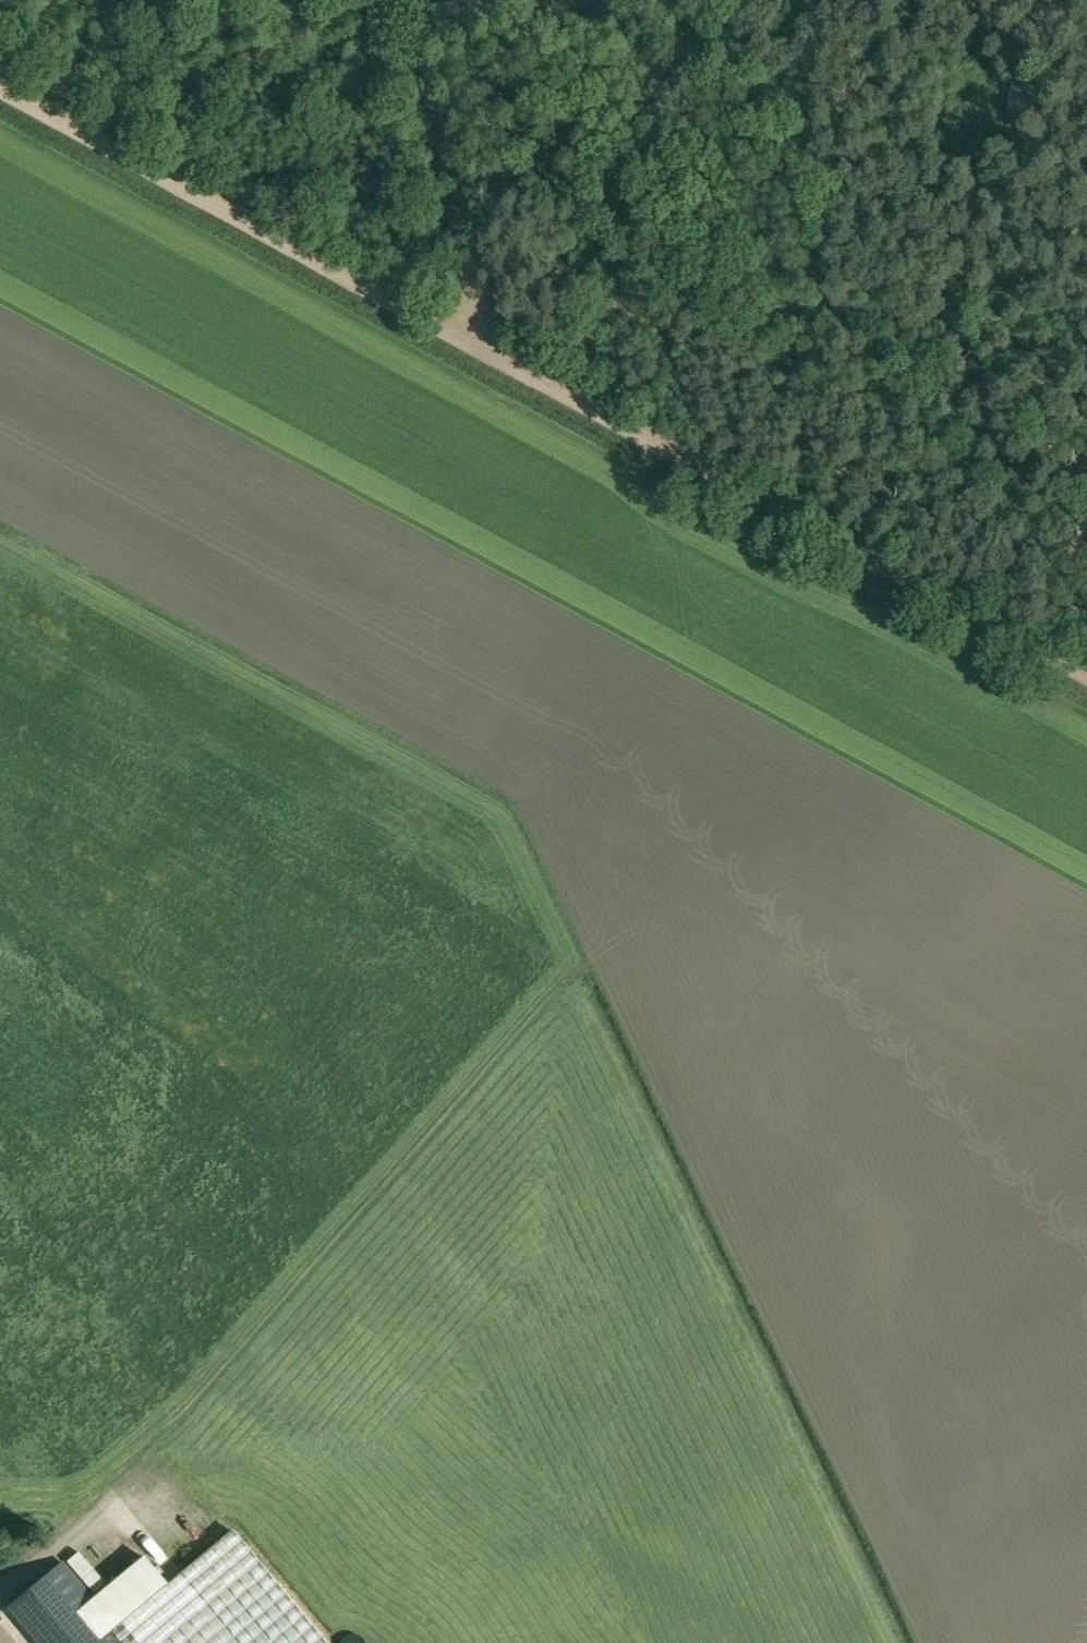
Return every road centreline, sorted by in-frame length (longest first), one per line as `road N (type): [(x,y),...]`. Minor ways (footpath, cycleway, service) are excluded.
road 1 (track): [(1086,667),(488,340)]
road 2 (track): [(0,79),(488,340)]
road 3 (track): [(420,0),(488,340)]

